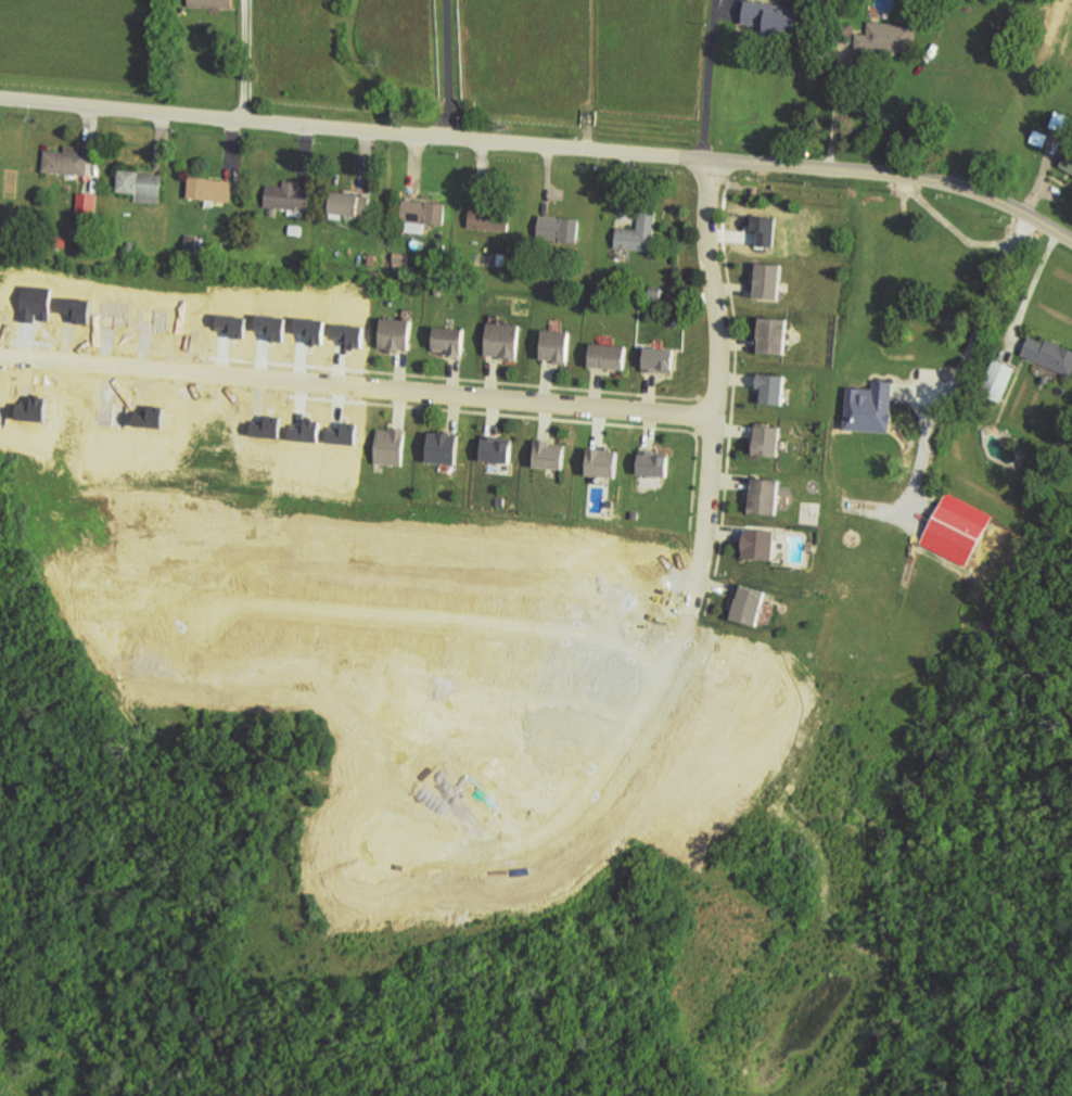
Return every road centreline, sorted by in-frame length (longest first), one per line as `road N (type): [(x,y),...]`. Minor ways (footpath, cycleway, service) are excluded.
road 1 (tertiary): [(0,99),(907,177),(987,195),(1071,241)]
road 2 (residential): [(716,415),(0,357)]
road 3 (residential): [(690,611),(675,651),(659,662),(598,637),(533,627),(326,610),(207,612)]
road 4 (residential): [(710,161),(720,360),(705,547),(690,611)]
road 5 (residential): [(383,843),(494,849),(537,832),(588,788),(669,660)]

